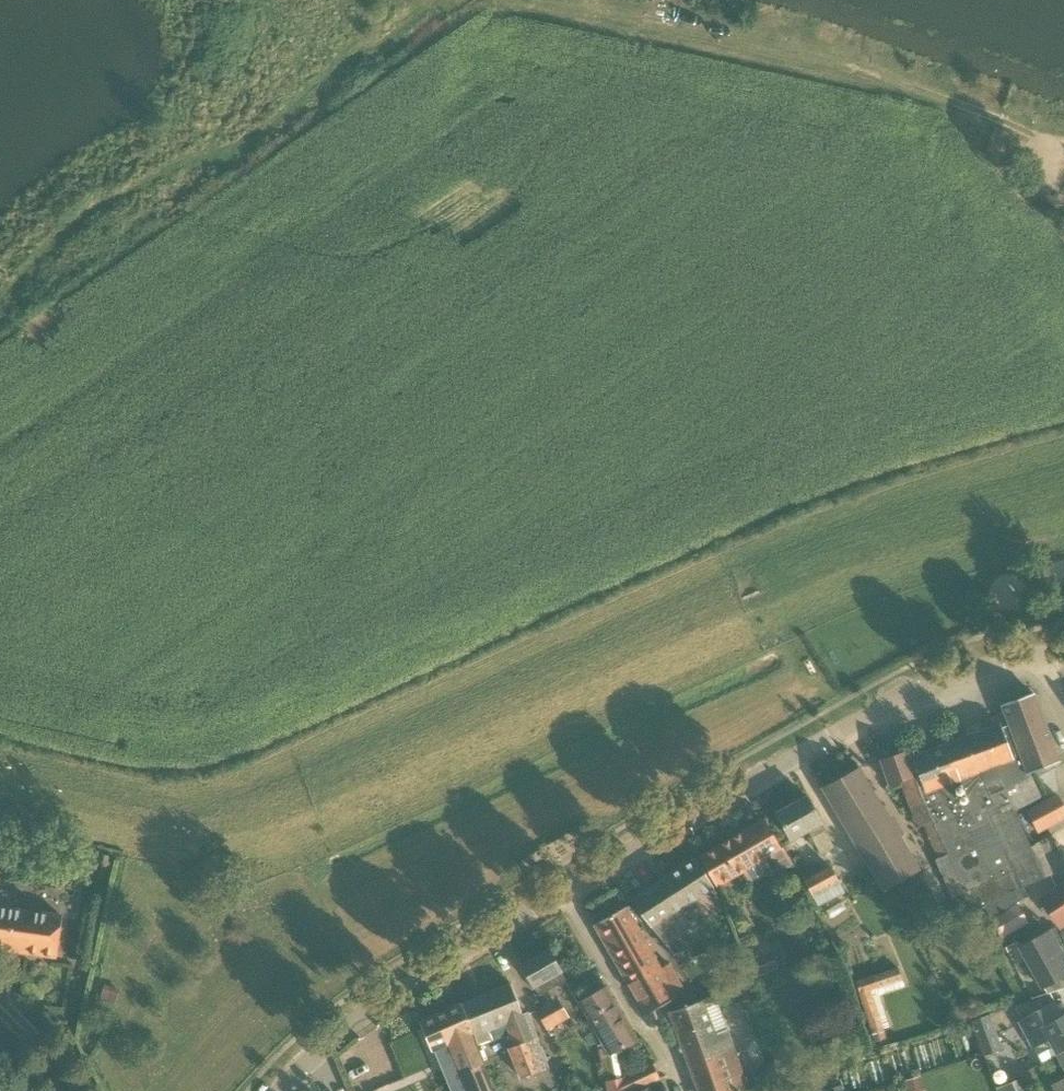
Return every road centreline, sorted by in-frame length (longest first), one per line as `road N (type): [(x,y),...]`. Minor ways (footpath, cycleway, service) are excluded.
road 1 (tertiary): [(1037,655),(931,682),(561,891)]
road 2 (tertiary): [(561,891),(338,1035),(283,1090)]
road 3 (residential): [(686,1088),(561,891)]

